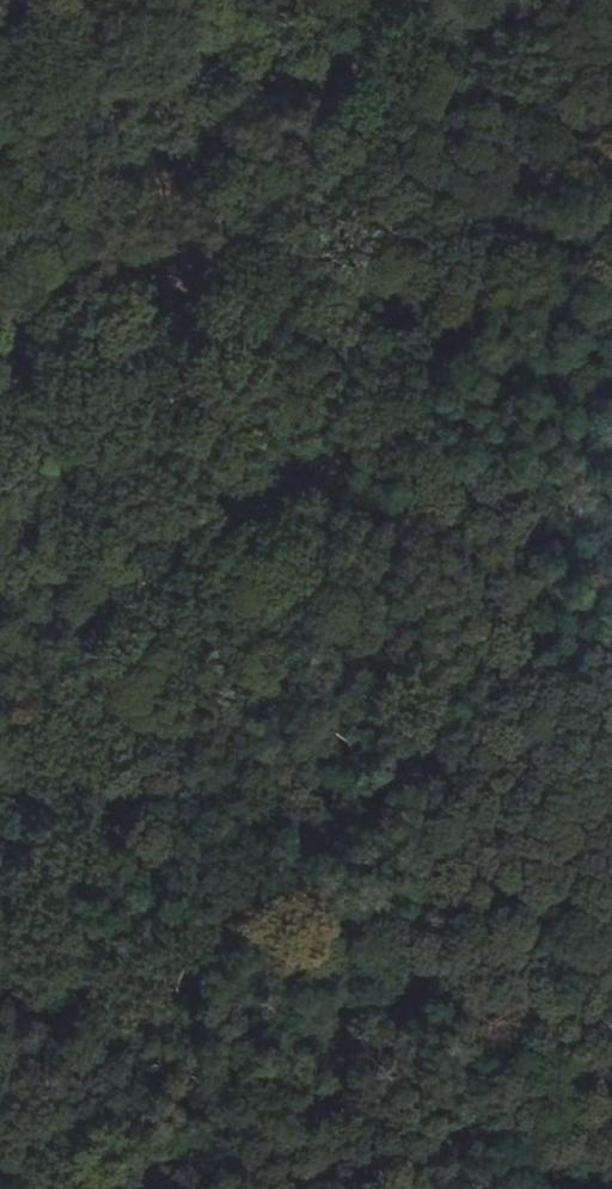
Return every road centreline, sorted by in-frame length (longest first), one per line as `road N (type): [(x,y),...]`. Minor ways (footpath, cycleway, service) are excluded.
road 1 (track): [(53,1188),(84,1121),(90,1071),(80,992),(35,879),(36,838),(64,753),(74,538),(129,462),(194,92),(222,0)]
road 2 (track): [(306,1188),(353,846),(363,671),(358,275),(322,0)]
road 3 (track): [(611,737),(561,729),(584,642)]

